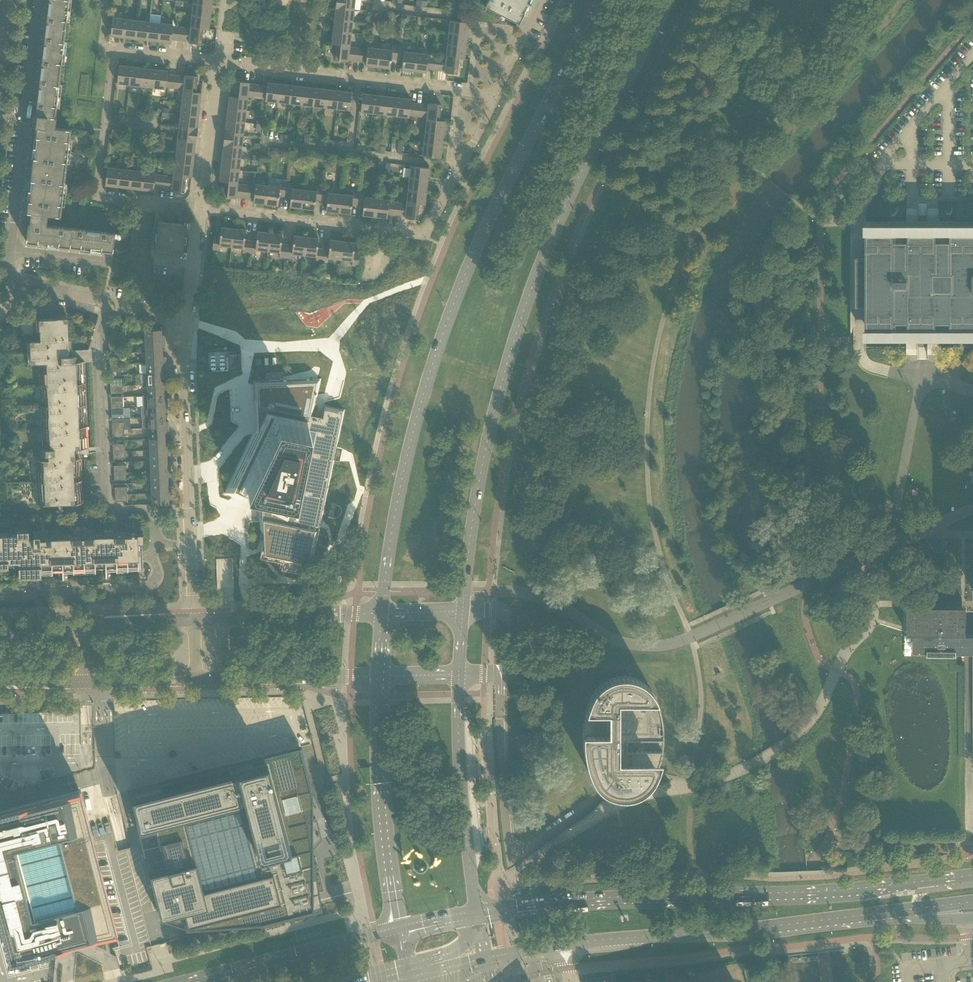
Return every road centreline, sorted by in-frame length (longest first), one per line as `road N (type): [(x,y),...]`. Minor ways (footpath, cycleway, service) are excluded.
road 1 (secondary): [(600,0),(448,320),(409,449),(381,613)]
road 2 (secondary): [(463,611),(485,451),(514,341),(570,193),(668,0)]
road 3 (secondary): [(937,880),(476,911)]
road 4 (residential): [(201,208),(428,239),(494,97)]
road 5 (residential): [(109,304),(15,280),(9,269),(40,0)]
road 6 (secondary): [(544,947),(921,908)]
road 7 (residential): [(217,63),(113,51),(104,124),(97,193),(201,208)]
road 8 (residential): [(155,546),(150,513),(106,506),(100,339),(109,304)]
road 9 (residential): [(494,97),(217,63)]
road 10 (secondary): [(476,911),(459,675)]
road 11 (residential): [(190,545),(187,321)]
road 12 (secondary): [(375,933),(183,981)]
road 13 (secondary): [(377,676),(391,868)]
road 14 (residential): [(1,596),(150,586),(157,576),(155,546)]
road 15 (tertiary): [(381,613),(224,618)]
road 16 (tertiary): [(226,679),(377,676)]
road 17 (residential): [(201,208),(217,63)]

